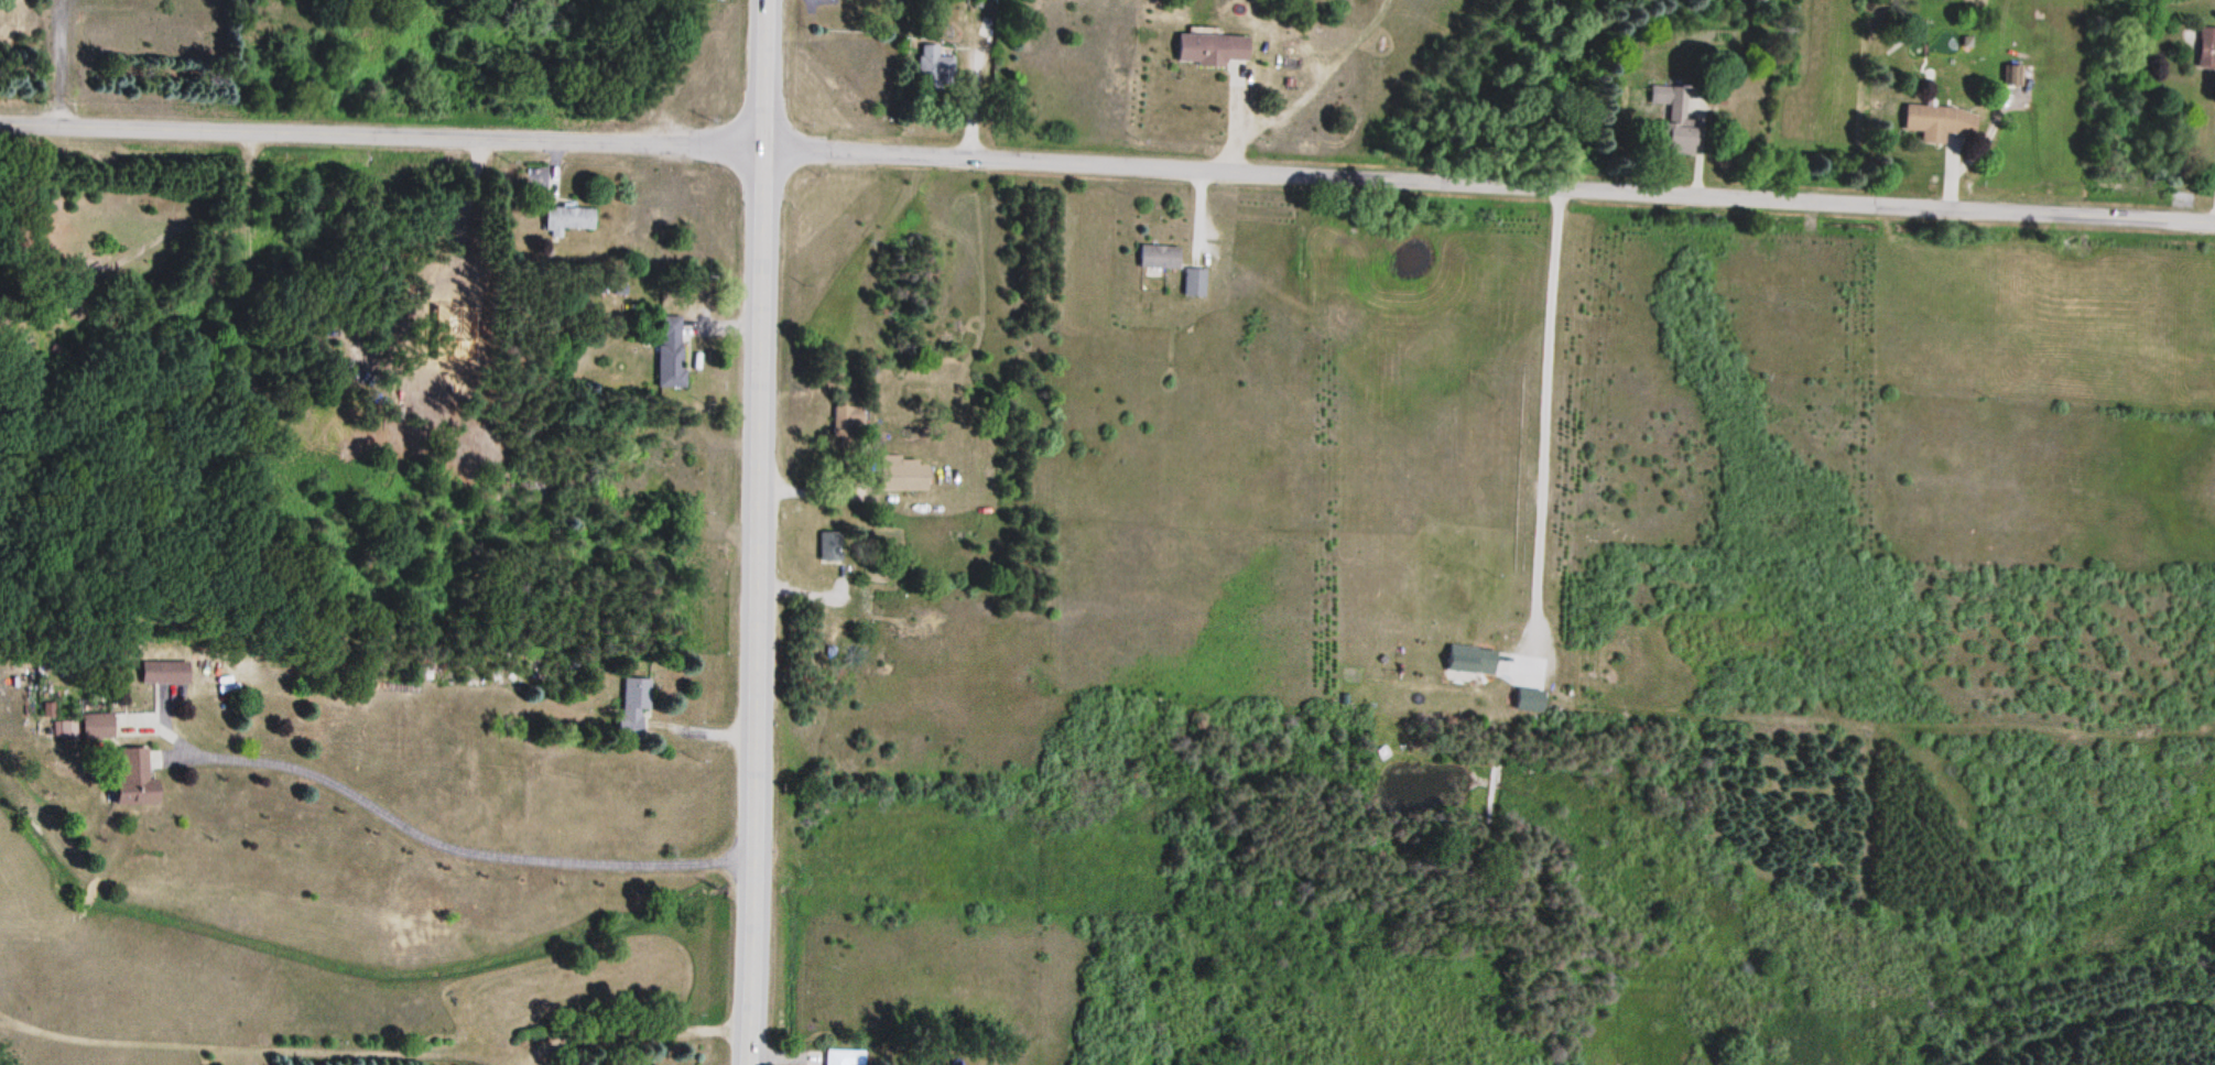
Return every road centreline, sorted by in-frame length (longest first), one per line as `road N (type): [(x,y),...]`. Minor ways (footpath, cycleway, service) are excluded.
road 1 (residential): [(2214,220),(761,148)]
road 2 (primary): [(744,1064),(763,0)]
road 3 (residential): [(761,148),(0,124)]

